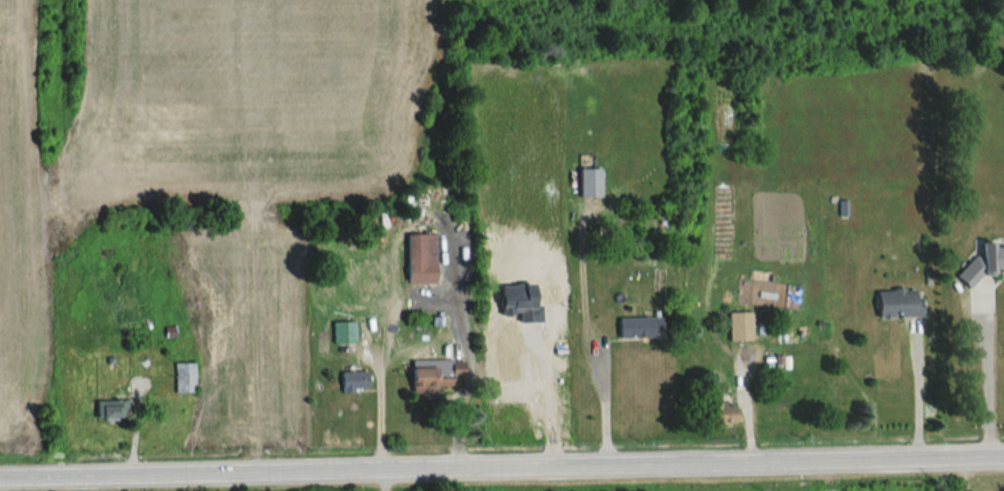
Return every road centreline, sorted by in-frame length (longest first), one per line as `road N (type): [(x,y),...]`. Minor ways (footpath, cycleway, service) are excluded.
road 1 (tertiary): [(0,479),(1003,454)]

